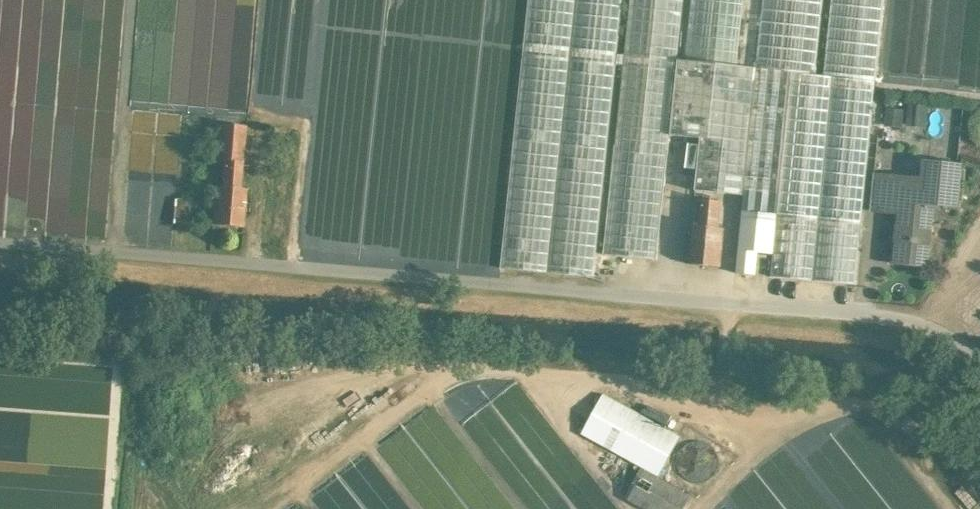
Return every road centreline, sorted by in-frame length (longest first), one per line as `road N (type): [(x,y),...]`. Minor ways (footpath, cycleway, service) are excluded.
road 1 (unclassified): [(979,354),(913,317),(0,243)]
road 2 (track): [(979,469),(894,416),(855,403)]

